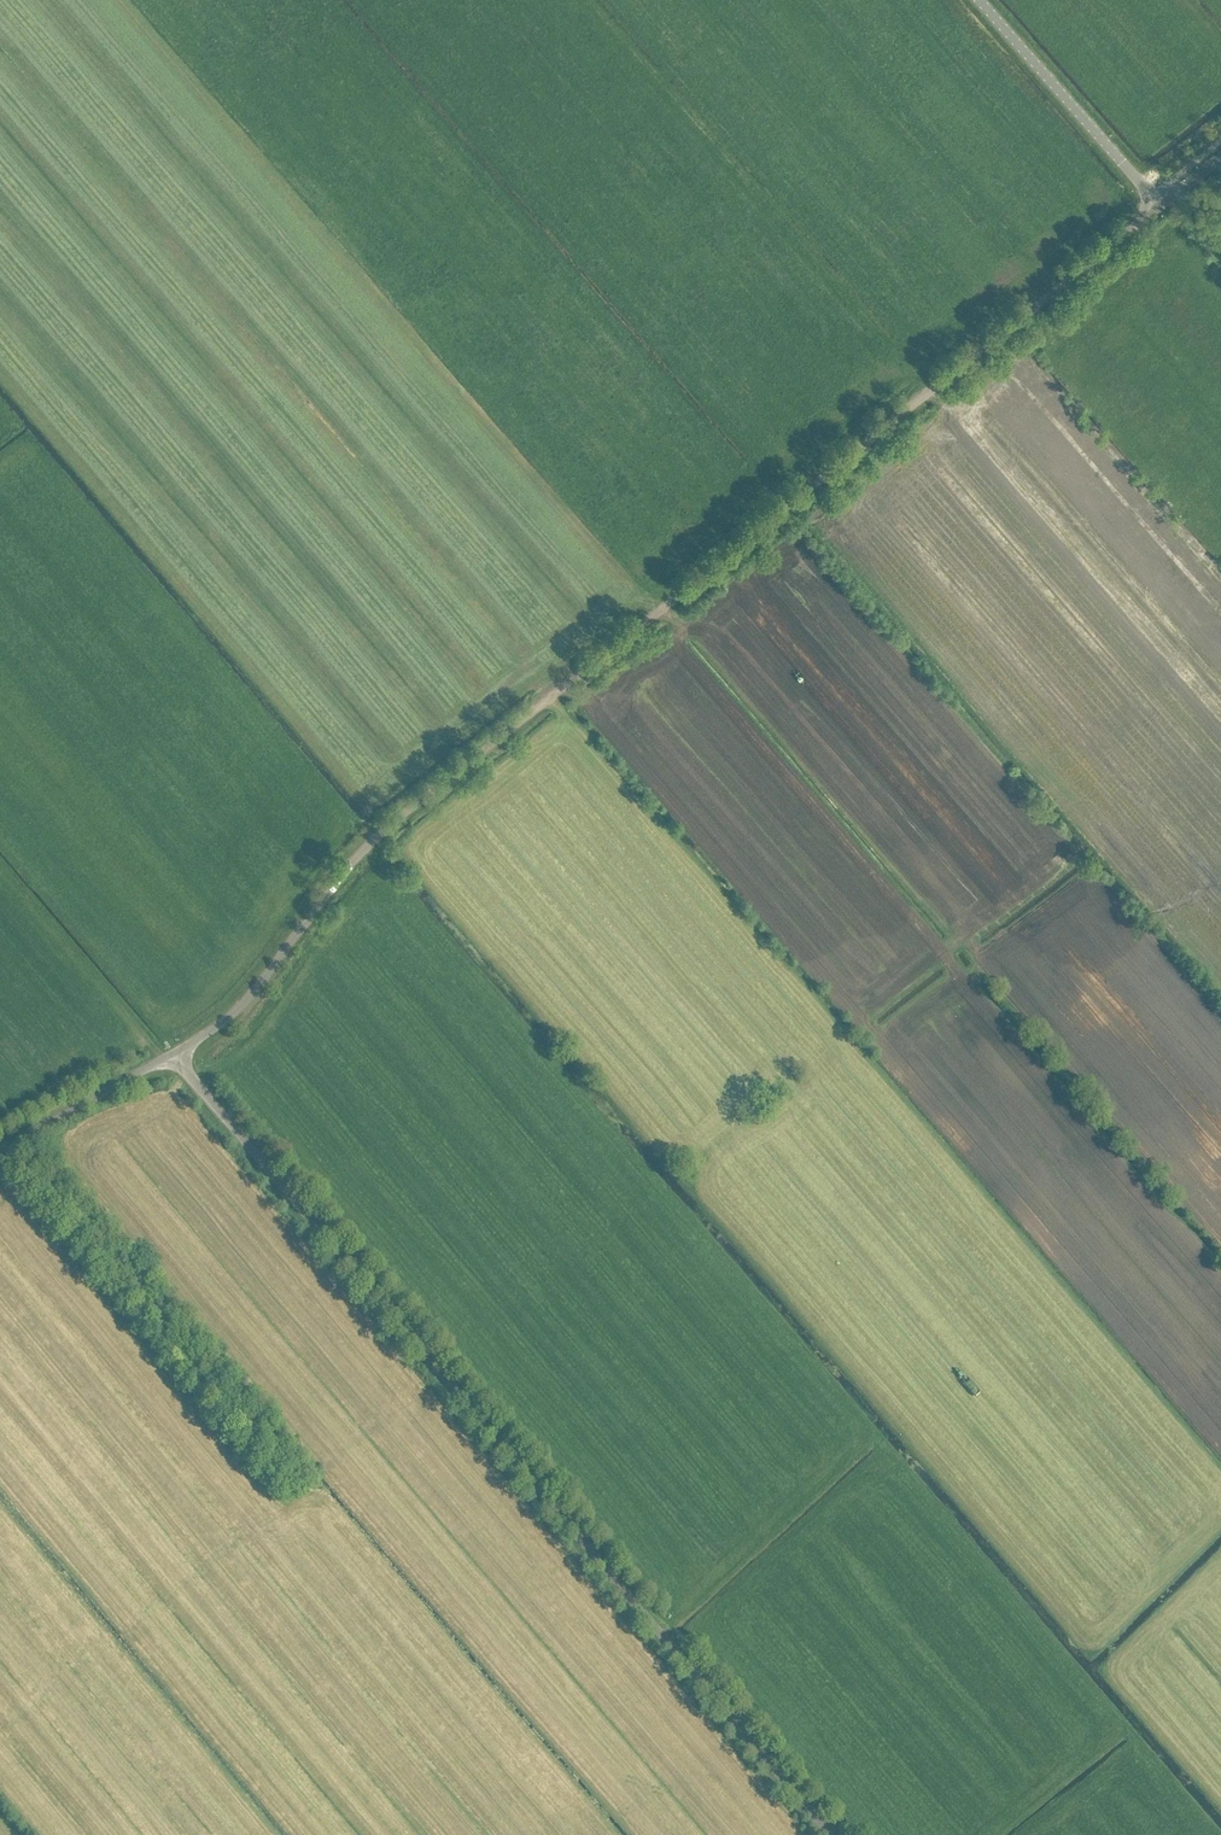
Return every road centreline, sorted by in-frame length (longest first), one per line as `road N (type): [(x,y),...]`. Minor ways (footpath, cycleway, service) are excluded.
road 1 (unclassified): [(172,1055),(246,1004),(352,859),(390,826),(1160,203)]
road 2 (unclassified): [(835,1834),(172,1055)]
road 3 (unclassified): [(982,0),(1160,203)]
road 4 (unclassified): [(0,1151),(172,1055)]

